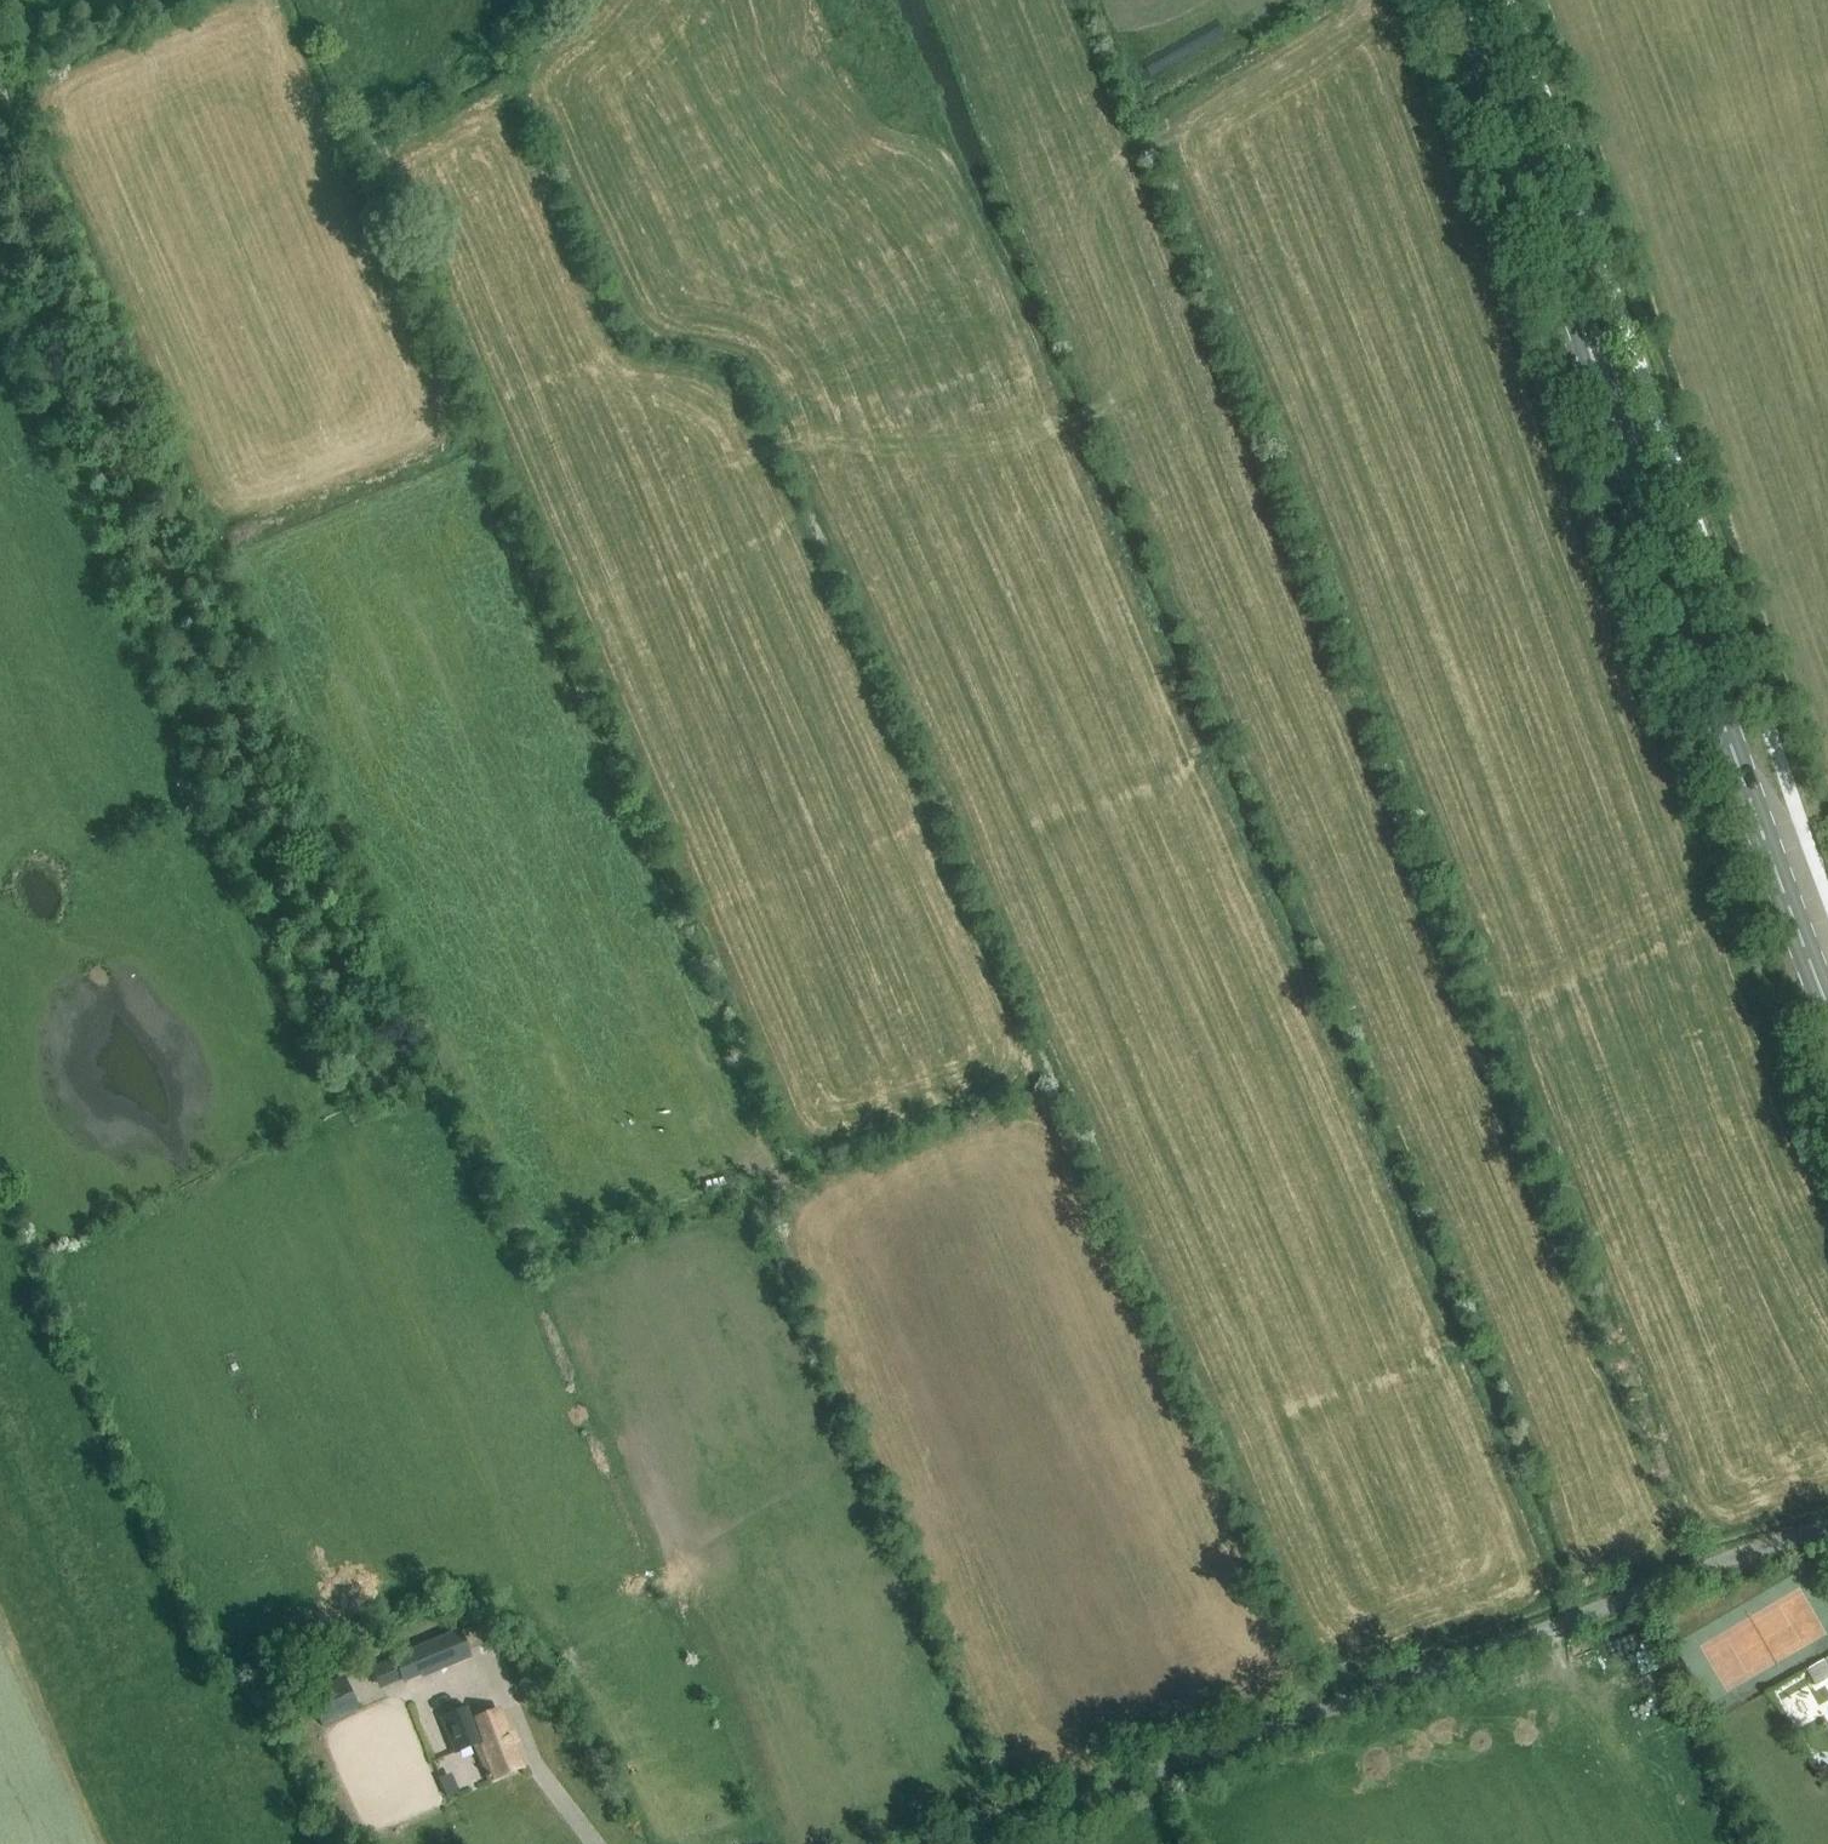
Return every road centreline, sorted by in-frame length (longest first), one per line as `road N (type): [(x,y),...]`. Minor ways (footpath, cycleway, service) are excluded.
road 1 (secondary): [(1827,1005),(1466,0)]
road 2 (track): [(1827,1532),(966,1843)]

